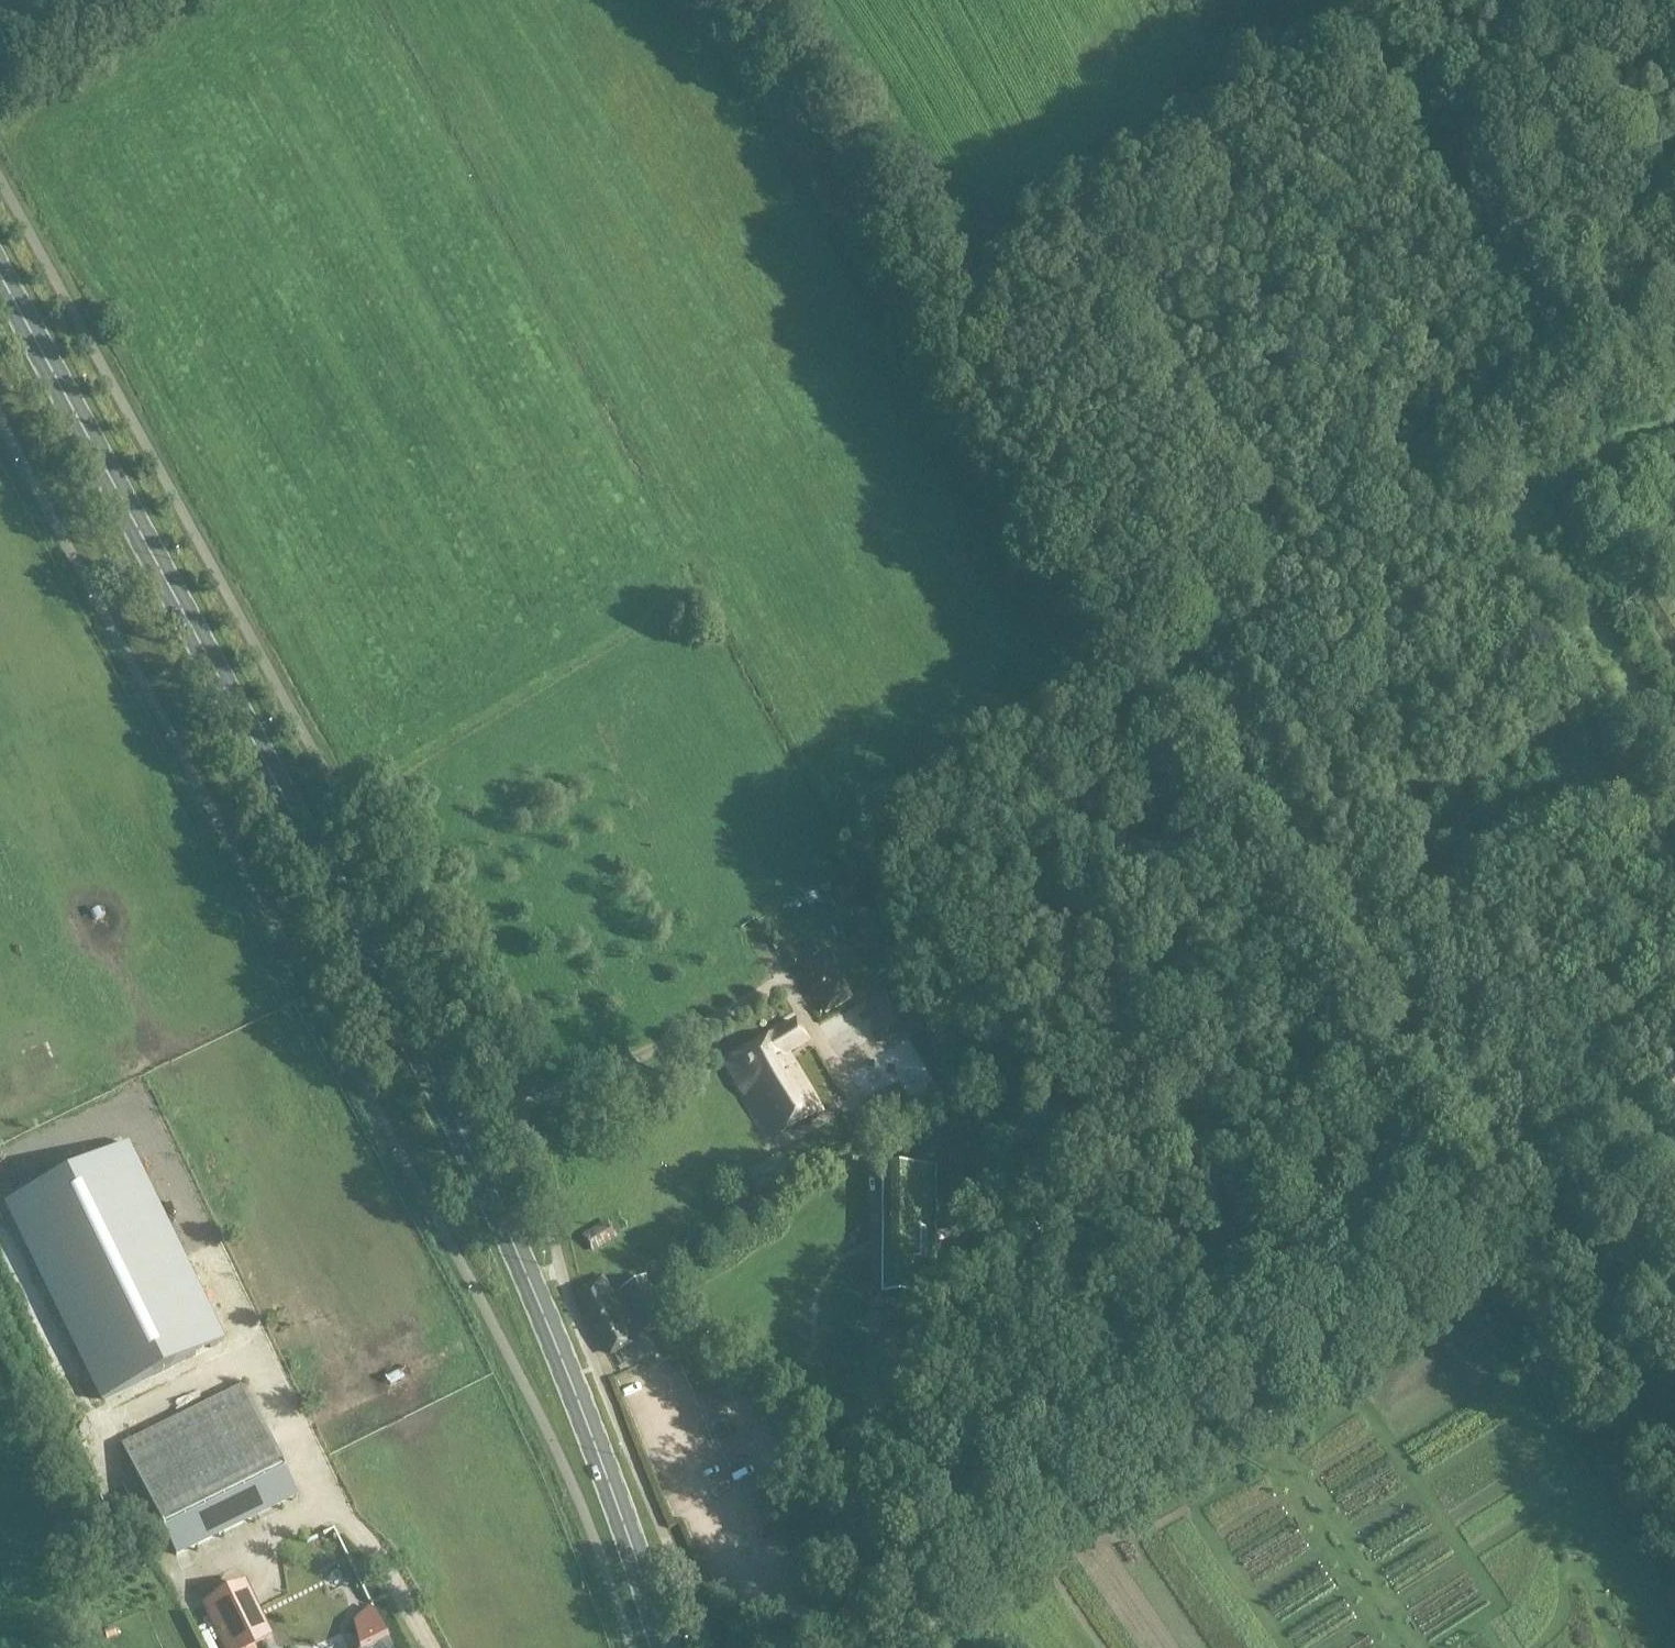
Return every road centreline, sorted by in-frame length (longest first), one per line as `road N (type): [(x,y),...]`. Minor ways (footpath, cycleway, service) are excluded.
road 1 (primary): [(666,1647),(583,1411),(457,1123),(0,273)]
road 2 (track): [(741,0),(1162,660)]
road 3 (track): [(1162,660),(1505,1197)]
road 4 (track): [(1004,1621),(1468,1307)]
road 5 (track): [(457,1123),(481,1110),(518,1108),(685,1037),(775,985),(790,991),(833,1064),(873,1154)]
road 6 (track): [(1232,1377),(901,1586)]
road 7 (track): [(873,1154),(876,1313),(860,1484)]
road 8 (track): [(1505,1197),(1674,1477)]
road 9 (track): [(1505,1197),(1232,1377)]
road 10 (track): [(721,1471),(713,1499),(718,1526),(741,1568),(819,1642)]
road 11 (track): [(1674,1084),(1505,1197)]
road 12 (track): [(860,1484),(765,1451),(744,1454),(721,1471)]
road 13 (track): [(901,1586),(928,1623),(975,1630),(1004,1621)]
road 14 (track): [(663,1362),(721,1471)]

